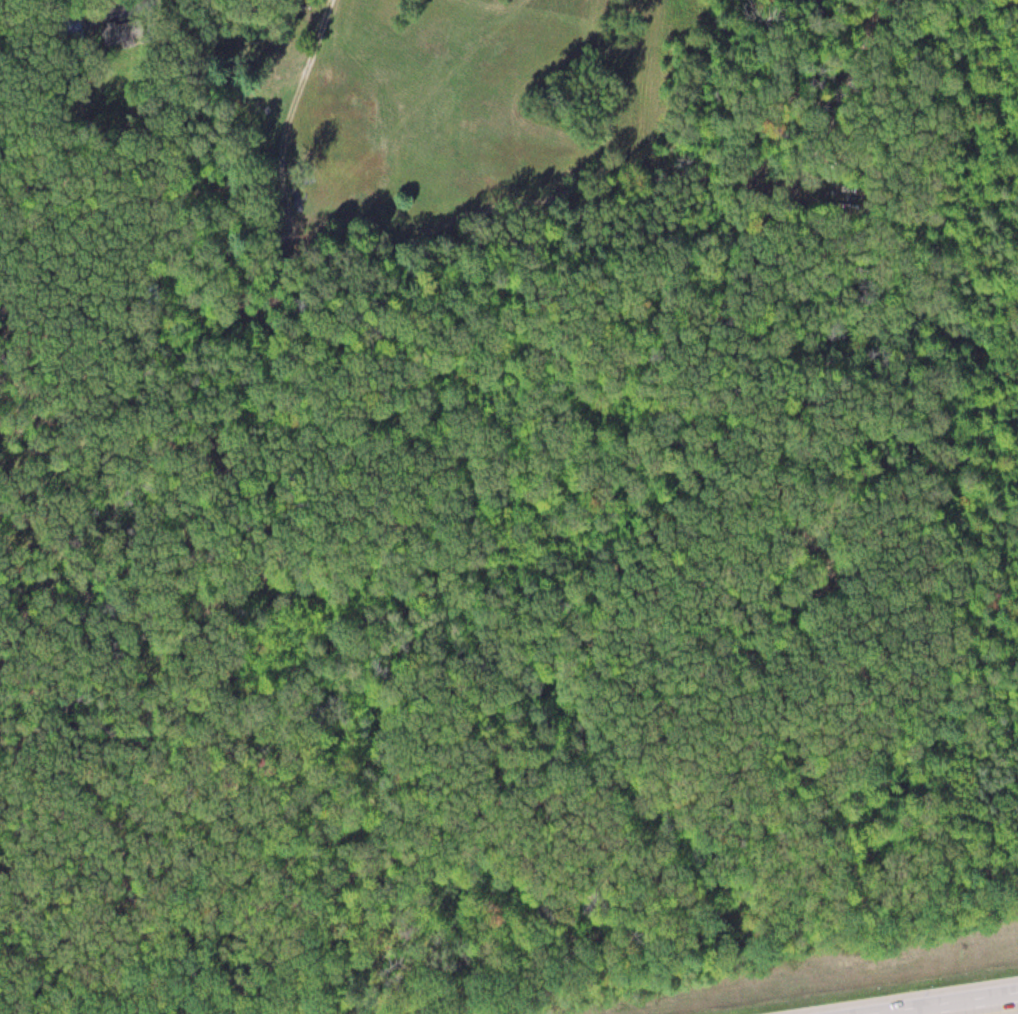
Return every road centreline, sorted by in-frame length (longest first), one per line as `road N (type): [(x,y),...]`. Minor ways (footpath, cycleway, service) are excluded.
road 1 (motorway): [(1017,994),(874,1013)]

